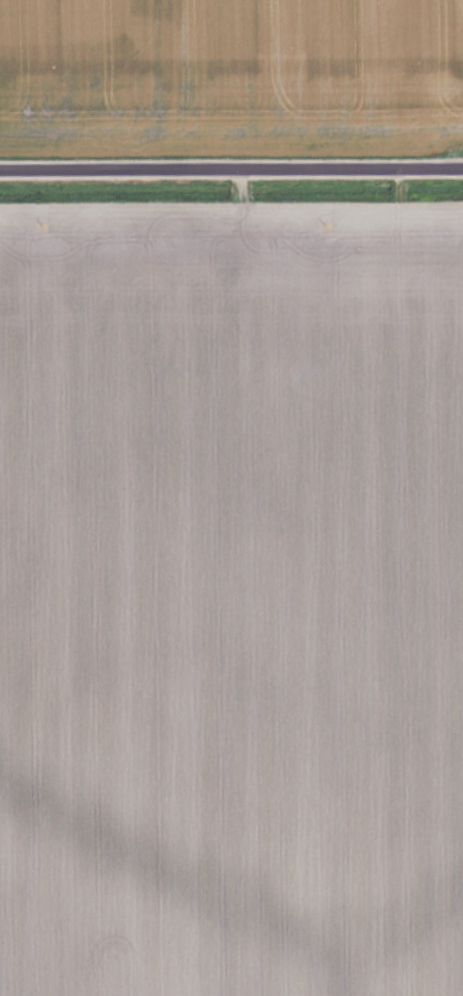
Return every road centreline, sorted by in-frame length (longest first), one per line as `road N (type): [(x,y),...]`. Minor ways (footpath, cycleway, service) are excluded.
road 1 (residential): [(0,176),(462,175)]

